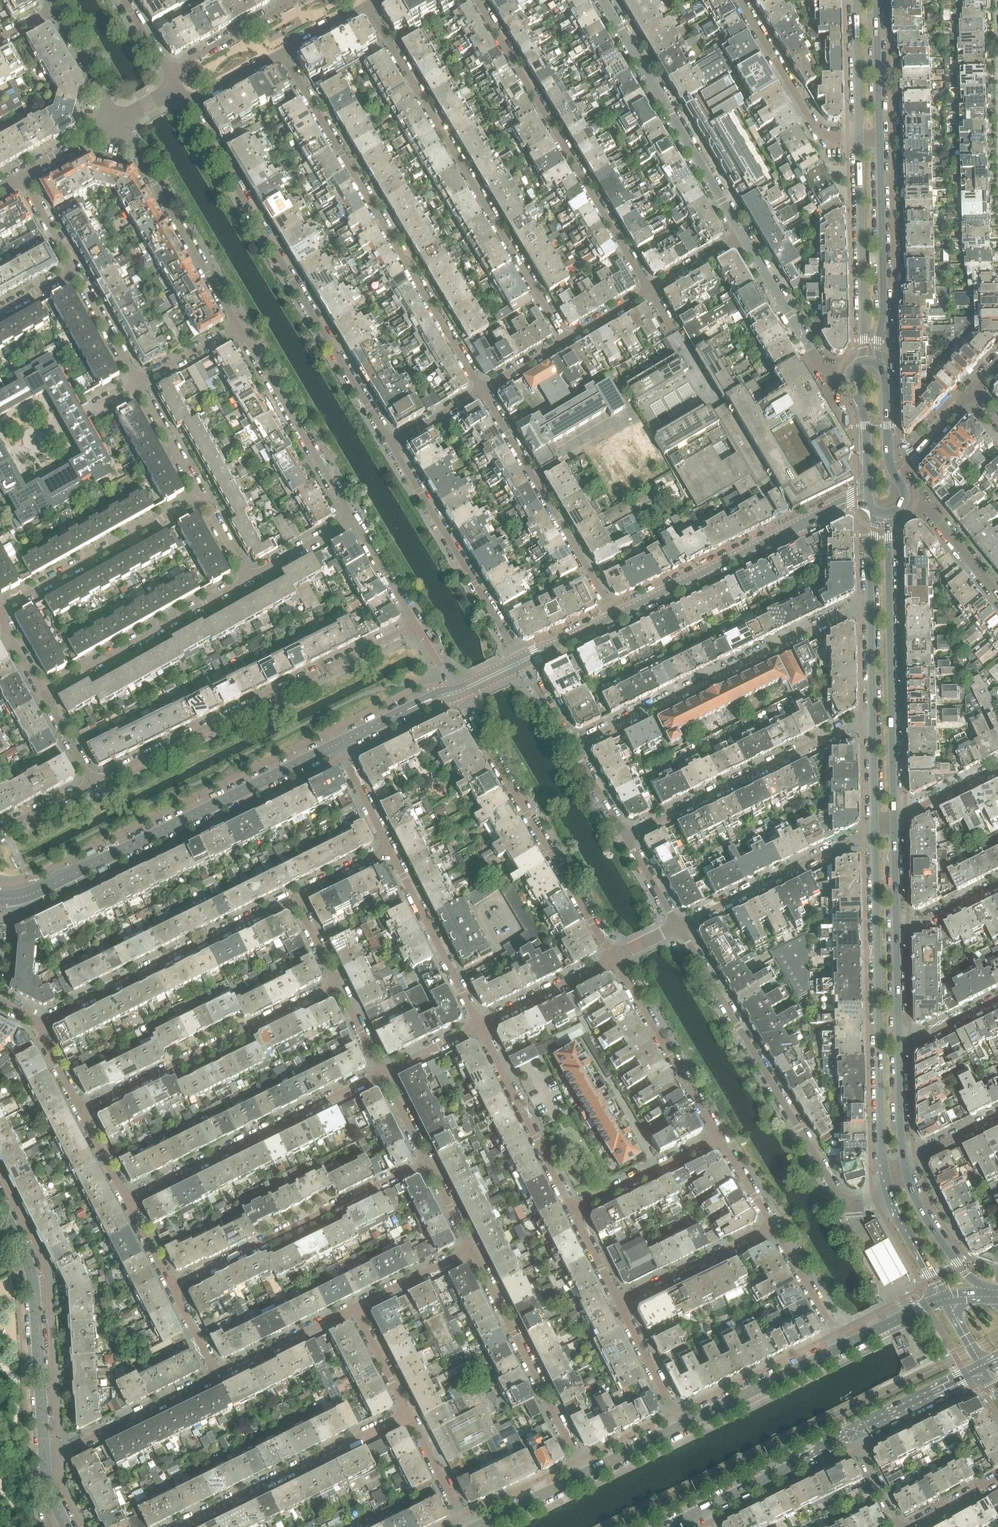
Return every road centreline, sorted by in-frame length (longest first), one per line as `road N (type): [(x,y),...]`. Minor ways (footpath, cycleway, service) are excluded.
road 1 (residential): [(391,444),(187,106)]
road 2 (residential): [(282,53),(482,390)]
road 3 (residential): [(367,4),(564,341)]
road 4 (residential): [(0,897),(37,891),(338,742)]
road 5 (residential): [(885,1187),(862,1203),(836,1201),(678,925)]
road 6 (residential): [(94,783),(417,625)]
road 7 (tertiary): [(874,830),(885,1187)]
road 8 (residential): [(649,289),(477,0)]
road 9 (residential): [(870,605),(573,746)]
road 10 (residential): [(457,693),(614,958)]
road 11 (tertiary): [(895,819),(888,514)]
road 12 (residential): [(171,1288),(427,1161)]
road 13 (residential): [(38,1023),(294,897)]
road 14 (residential): [(81,1112),(336,984)]
road 15 (residential): [(382,1074),(128,1199)]
road 16 (residential): [(625,837),(871,721)]
road 17 (residential): [(603,0),(741,234)]
road 18 (residential): [(482,390),(614,617)]
road 19 (tertiary): [(44,1454),(34,1286),(0,1203)]
road 20 (residential): [(177,1526),(408,1413)]
road 21 (residential): [(522,662),(391,444)]
road 22 (residential): [(471,1250),(585,1472)]
road 23 (residential): [(614,617),(834,509)]
road 24 (residential): [(116,124),(238,327)]
road 25 (residential): [(247,579),(42,693)]
road 26 (residential): [(0,610),(200,495)]
road 27 (tertiary): [(879,365),(880,137)]
road 28 (tertiary): [(859,138),(861,363)]
road 29 (residential): [(238,327),(352,519)]
road 30 (residential): [(874,830),(678,925)]
road 31 (residential): [(614,958),(717,1138)]
road 32 (residential): [(573,1210),(480,1026)]
road 33 (residential): [(480,1026),(390,849)]
road 34 (residential): [(740,0),(822,138),(859,138)]
road 35 (residential): [(44,1454),(217,1376)]
road 36 (residential): [(741,234),(817,363),(849,375)]
road 37 (secondary): [(842,1345),(680,1425)]
road 38 (residential): [(772,1228),(619,1303)]
road 39 (secondary): [(701,1511),(851,1435)]
road 40 (tertiary): [(995,1298),(932,1230),(905,1167)]
road 41 (residential): [(717,1138),(573,1210)]
road 42 (residential): [(354,1308),(217,1376)]
road 43 (residential): [(614,958),(480,1026)]
road 44 (secondary): [(851,1435),(984,1369)]
road 45 (tertiary): [(856,0),(859,138)]
road 46 (tertiary): [(880,137),(878,0)]
road 47 (residential): [(680,1425),(619,1303)]
road 48 (residential): [(772,1228),(842,1345)]
road 49 (residential): [(905,498),(931,511),(997,593)]
road 50 (residential): [(284,7),(168,73)]
road 51 (residential): [(52,9),(116,124)]
road 52 (residential): [(74,269),(138,384)]
road 53 (residential): [(471,1250),(354,1308)]
road 54 (residential): [(138,384),(200,495)]
road 55 (residential): [(466,1526),(408,1413)]
road 56 (secondary): [(585,1472),(472,1526)]
road 57 (tertiary): [(885,1187),(943,1298)]
road 58 (tertiary): [(905,1167),(899,1042)]
road 59 (residential): [(352,519),(417,625)]
road 60 (residential): [(247,579),(352,519)]

